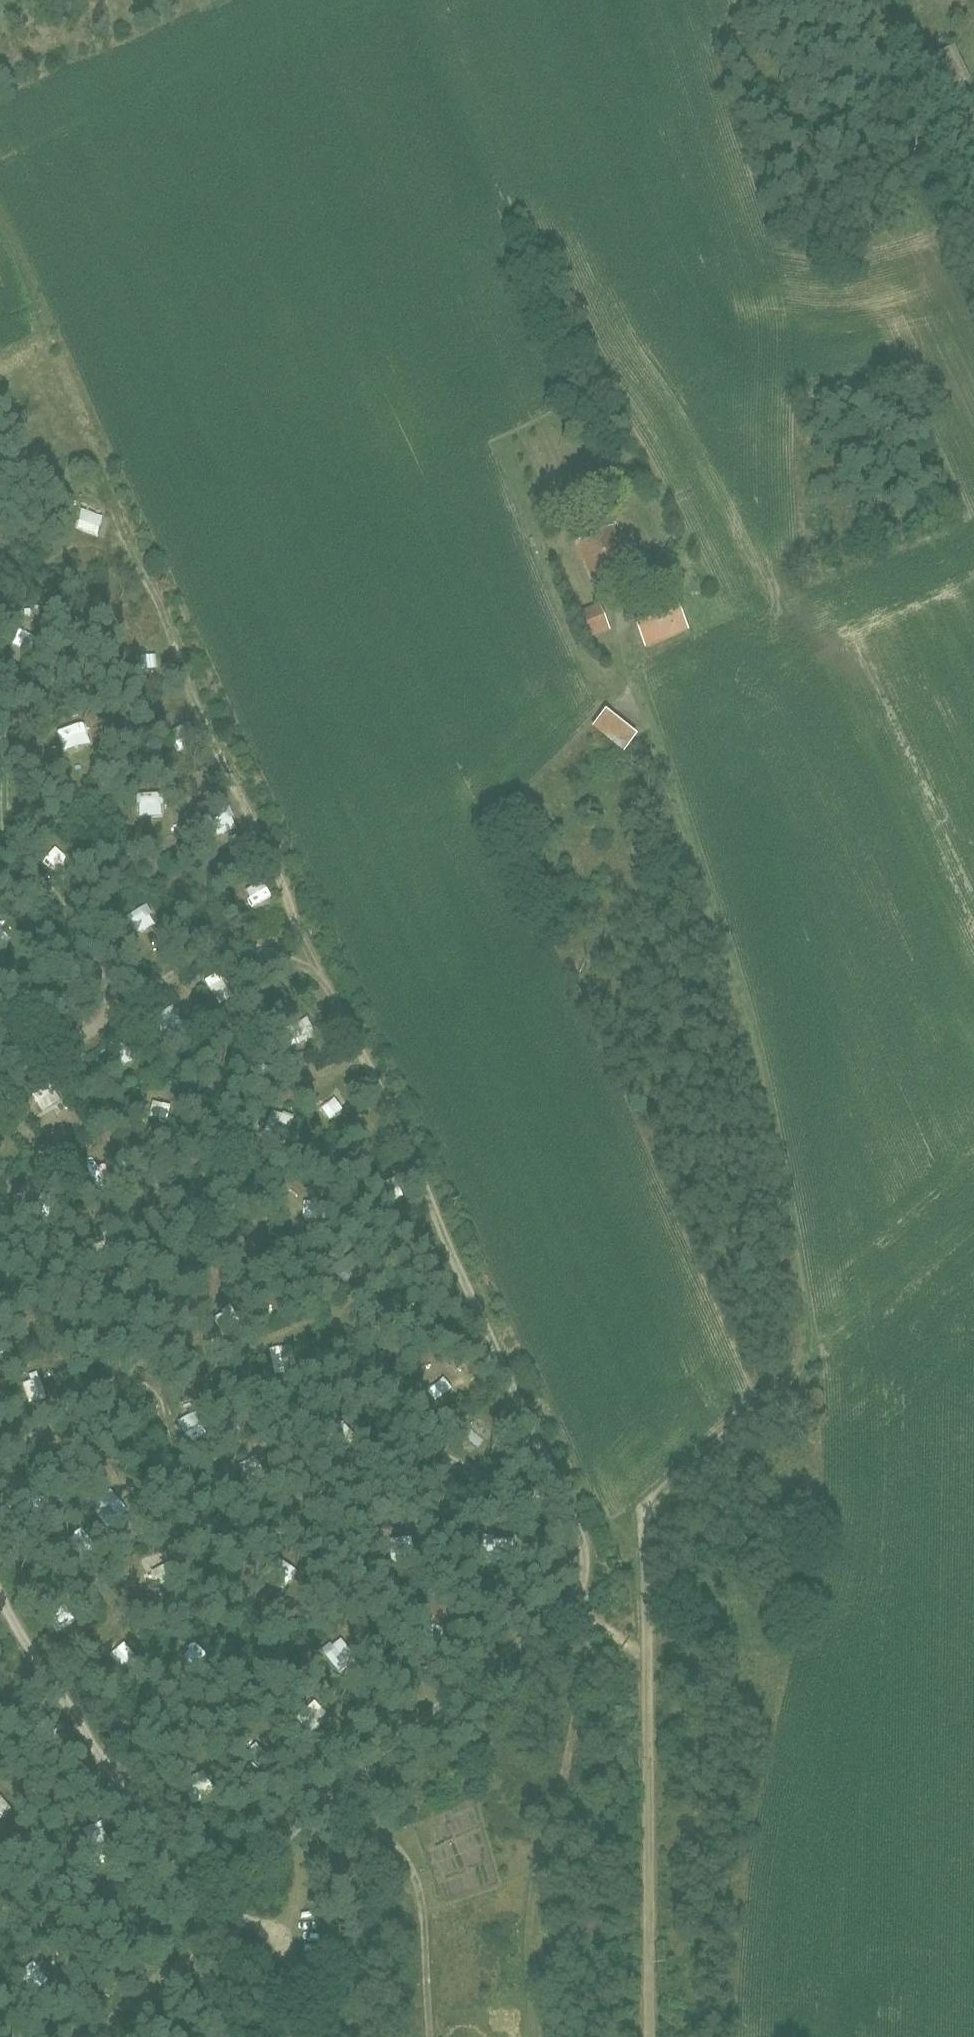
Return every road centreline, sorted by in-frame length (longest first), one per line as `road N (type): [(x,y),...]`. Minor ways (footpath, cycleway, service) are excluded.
road 1 (track): [(622,629),(756,1044),(790,1185),(809,1344),(795,1376),(642,1512),(650,2036)]

